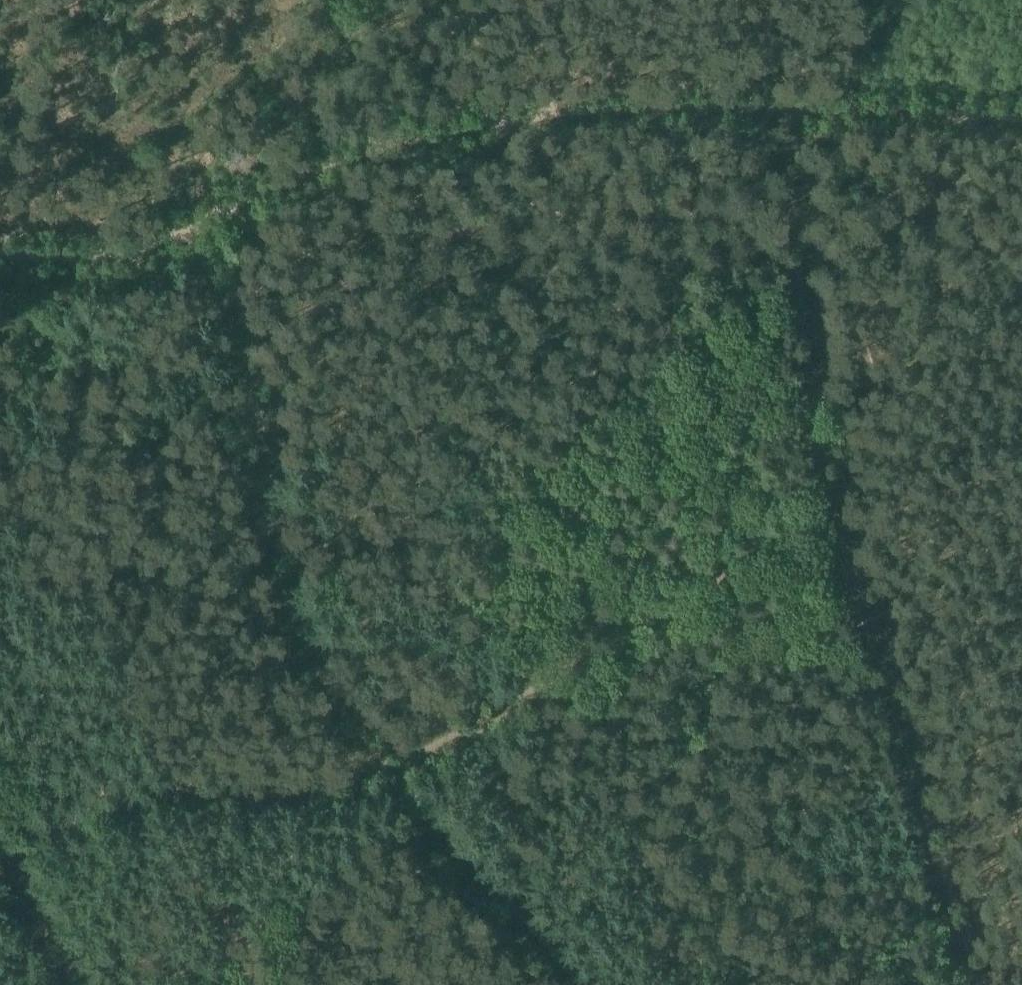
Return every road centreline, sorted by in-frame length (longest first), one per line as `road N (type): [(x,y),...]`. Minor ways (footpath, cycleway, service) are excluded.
road 1 (track): [(579,984),(324,684),(276,578),(257,431),(226,306),(191,230),(97,258),(0,254)]
road 2 (track): [(831,489),(386,765),(324,785),(205,781),(90,796),(0,844)]
road 3 (track): [(1021,107),(520,98),(325,132),(191,230)]
road 4 (track): [(980,984),(831,489)]
road 5 (track): [(831,489),(773,98)]
road 6 (track): [(62,984),(2,848)]

